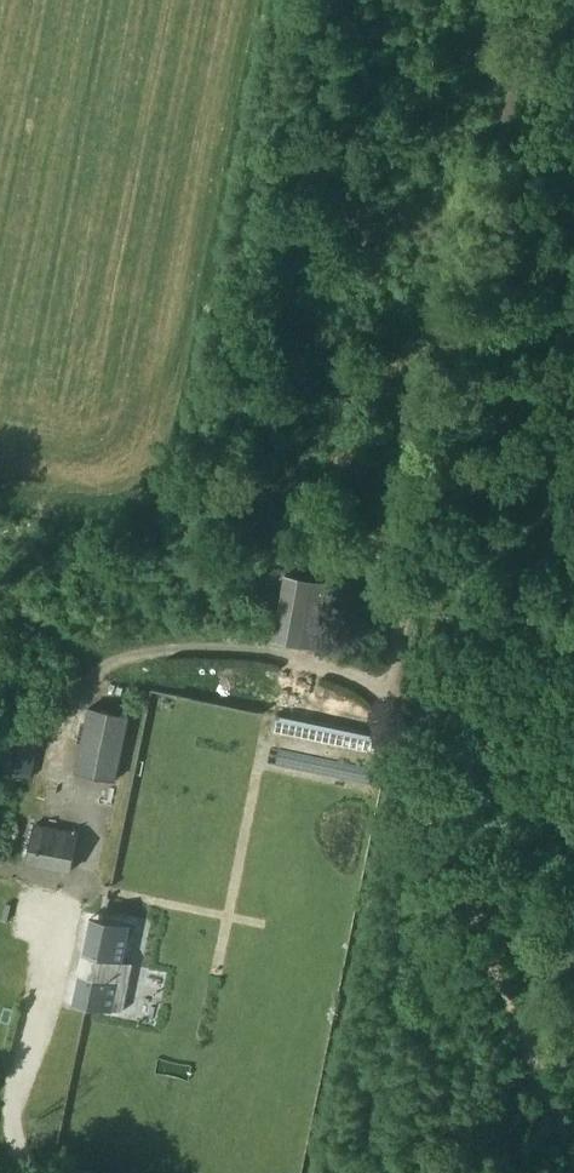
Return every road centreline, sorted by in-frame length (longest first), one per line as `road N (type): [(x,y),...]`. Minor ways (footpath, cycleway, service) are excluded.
road 1 (track): [(399,689),(454,441),(531,0)]
road 2 (track): [(573,1127),(399,689)]

